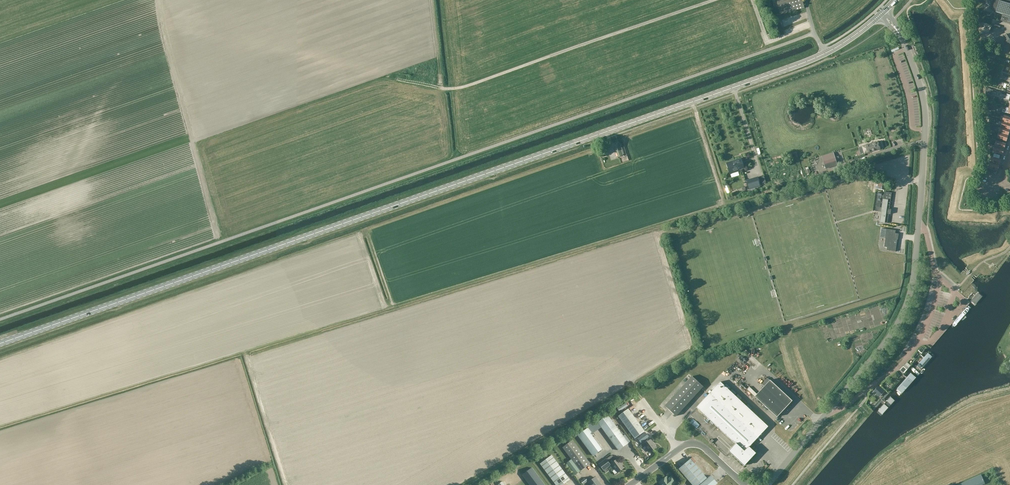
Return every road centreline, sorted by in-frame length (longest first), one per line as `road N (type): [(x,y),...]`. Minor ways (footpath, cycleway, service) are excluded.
road 1 (primary): [(0,344),(825,54)]
road 2 (unclassified): [(918,229),(936,273),(966,302),(930,343),(918,343),(900,365),(827,413)]
road 3 (track): [(870,172),(657,237)]
road 4 (unclassified): [(827,413),(902,314),(918,229)]
road 5 (unclassified): [(918,229),(924,112),(900,35)]
road 6 (track): [(473,484),(635,389)]

